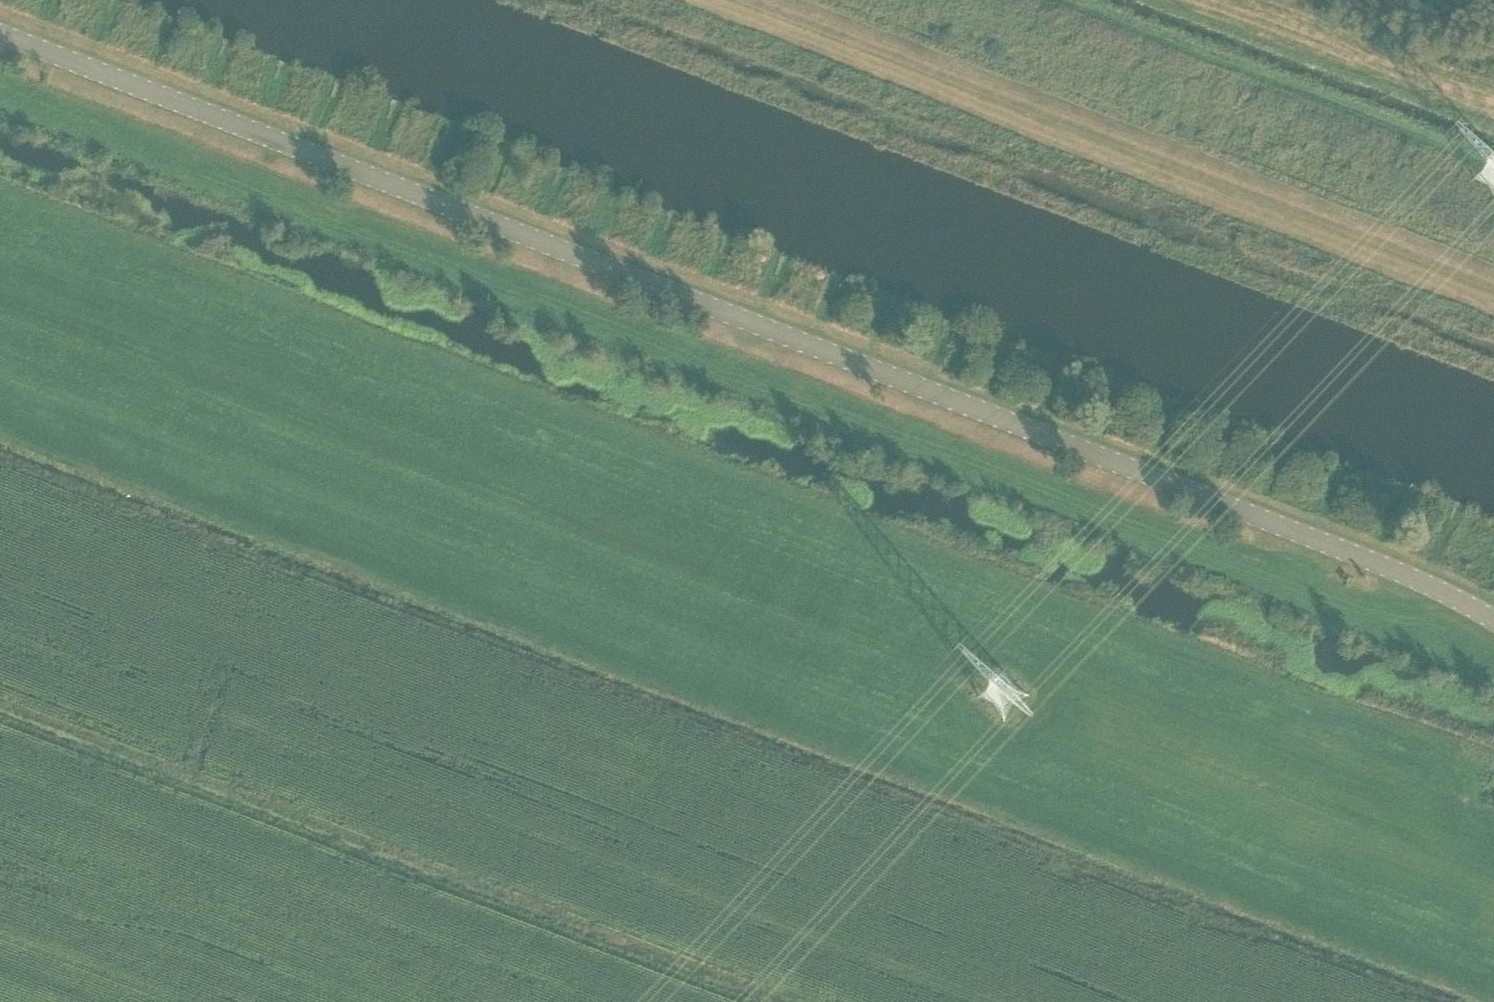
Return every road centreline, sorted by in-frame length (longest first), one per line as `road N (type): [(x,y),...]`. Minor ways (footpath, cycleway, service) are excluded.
road 1 (tertiary): [(1493,618),(1394,567),(0,32)]

